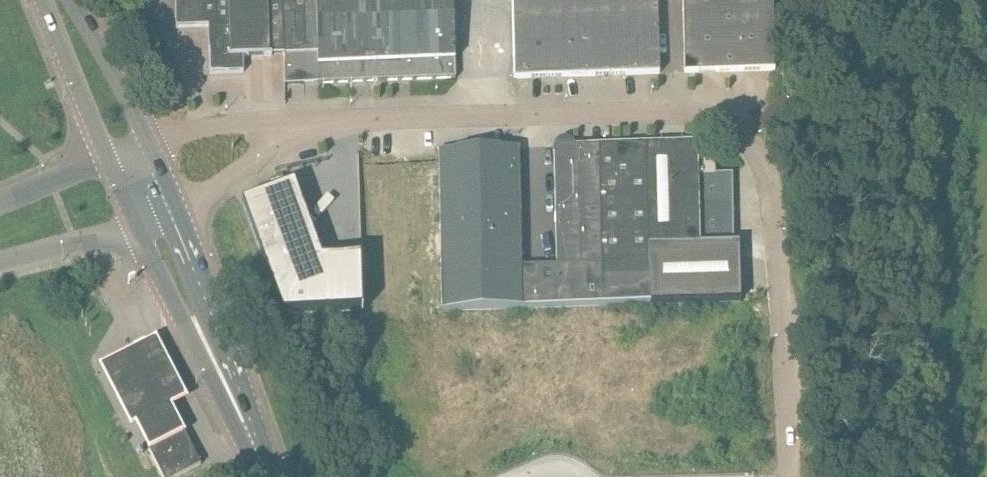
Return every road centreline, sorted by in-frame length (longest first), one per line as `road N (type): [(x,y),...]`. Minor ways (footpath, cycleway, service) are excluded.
road 1 (residential): [(790,476),(768,174),(758,151),(725,121),(704,113),(297,122)]
road 2 (tertiary): [(253,448),(243,372),(178,208)]
road 3 (tertiary): [(135,226),(211,385),(253,448)]
road 4 (tertiary): [(46,0),(107,160)]
road 5 (tertiary): [(150,145),(71,0)]
road 6 (residential): [(297,122),(226,126),(150,145)]
road 7 (residential): [(178,208),(297,122)]
road 8 (tertiary): [(0,264),(135,226)]

